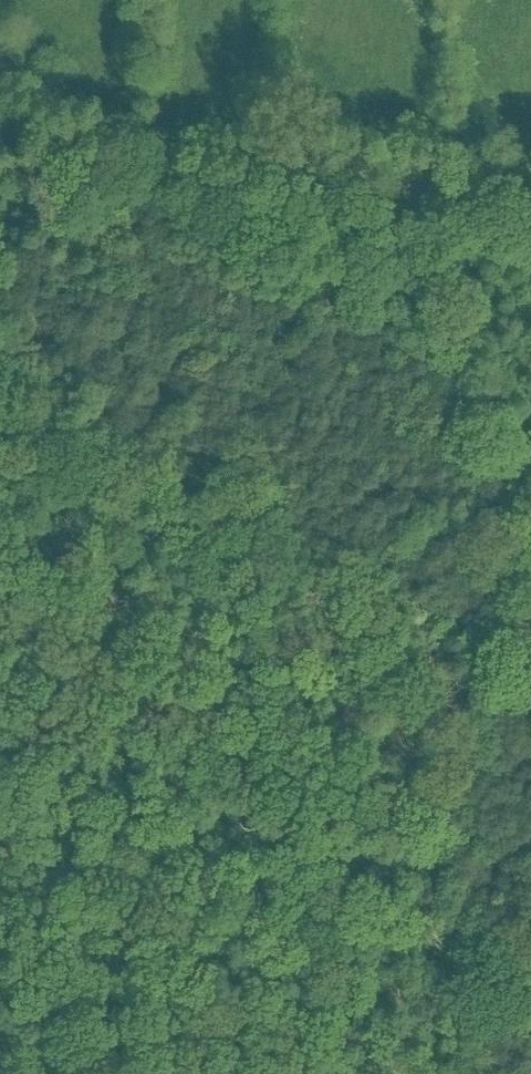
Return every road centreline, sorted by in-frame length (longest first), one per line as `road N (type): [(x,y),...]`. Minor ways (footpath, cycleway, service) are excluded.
road 1 (unclassified): [(530,188),(430,191),(196,155),(70,110),(0,64)]

